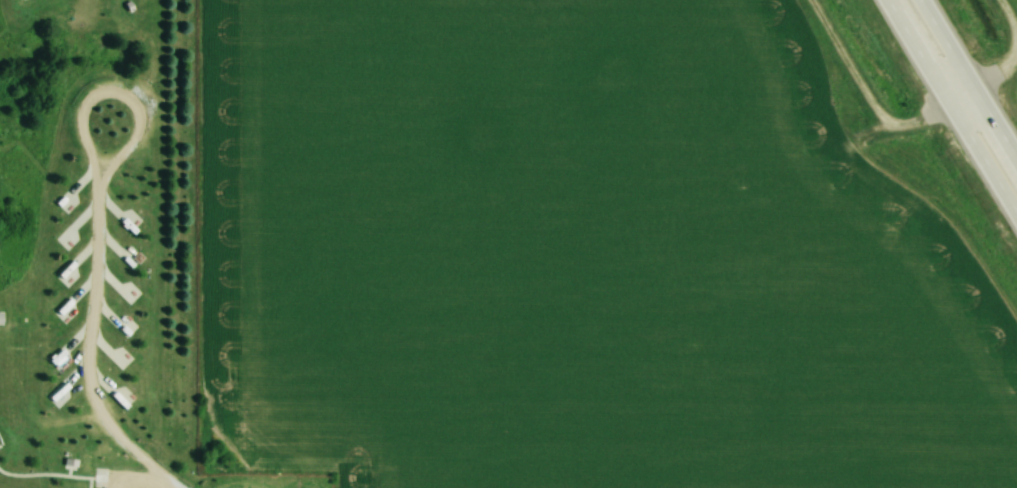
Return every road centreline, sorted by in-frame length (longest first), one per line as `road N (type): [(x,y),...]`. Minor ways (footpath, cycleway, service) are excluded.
road 1 (trunk): [(900,0),(1016,203)]
road 2 (trunk): [(1016,144),(931,0)]

